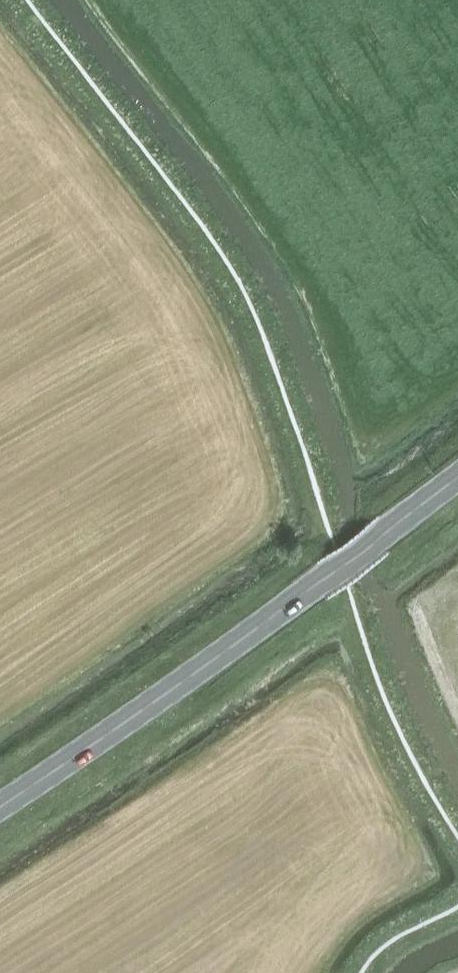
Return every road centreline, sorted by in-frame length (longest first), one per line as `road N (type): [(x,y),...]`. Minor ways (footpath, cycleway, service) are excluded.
road 1 (primary): [(457,476),(0,805)]

